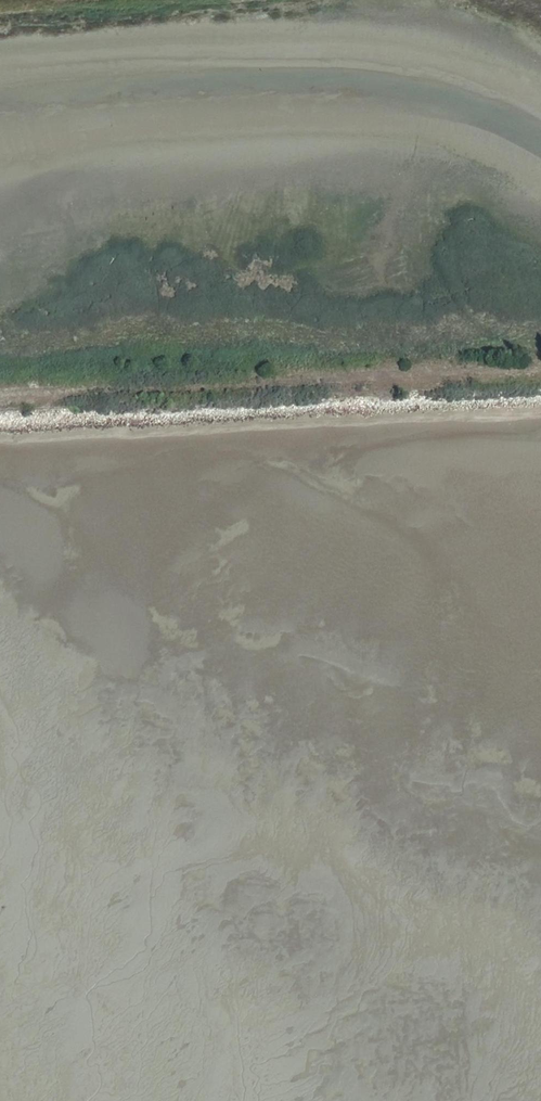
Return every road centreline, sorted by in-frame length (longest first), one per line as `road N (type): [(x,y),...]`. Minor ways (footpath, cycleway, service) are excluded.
road 1 (track): [(540,378),(0,399)]

